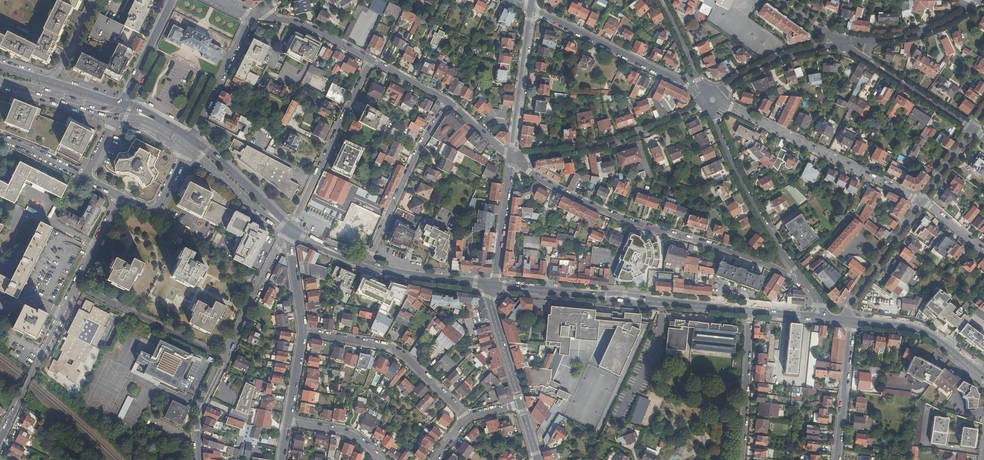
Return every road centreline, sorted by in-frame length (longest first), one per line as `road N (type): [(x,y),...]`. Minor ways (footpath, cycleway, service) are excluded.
road 1 (residential): [(512,160),(628,221),(803,282)]
road 2 (residential): [(0,438),(120,195)]
road 3 (unclassified): [(276,251),(198,415),(198,459)]
road 4 (residential): [(921,201),(720,104)]
road 5 (residential): [(705,103),(611,144),(512,160)]
road 6 (residential): [(712,108),(743,186),(803,282)]
road 7 (unclassified): [(531,10),(705,99)]
road 8 (residential): [(304,332),(396,350),(468,417)]
road 9 (residential): [(371,60),(290,231)]
road 10 (residential): [(366,264),(449,101)]
road 11 (unclassified): [(531,10),(512,160)]
road 12 (residential): [(971,128),(848,44)]
road 13 (residential): [(749,311),(741,459)]
road 14 (primary): [(852,321),(922,333),(983,377)]
road 15 (residential): [(843,320),(921,201)]
road 16 (residential): [(848,44),(775,61),(718,94)]
road 17 (residential): [(852,321),(837,459)]
road 18 (residential): [(253,16),(192,140)]
road 19 (residential): [(972,0),(928,32),(848,44)]
road 20 (primary): [(290,231),(192,140)]
road 21 (primary): [(494,285),(366,264)]
road 22 (primary): [(191,150),(290,231)]
road 23 (residential): [(371,60),(306,26),(253,16)]
road 24 (unclassified): [(512,160),(494,285)]
road 25 (primary): [(0,79),(95,106),(120,103)]
road 26 (secondary): [(494,285),(489,297),(520,403)]

